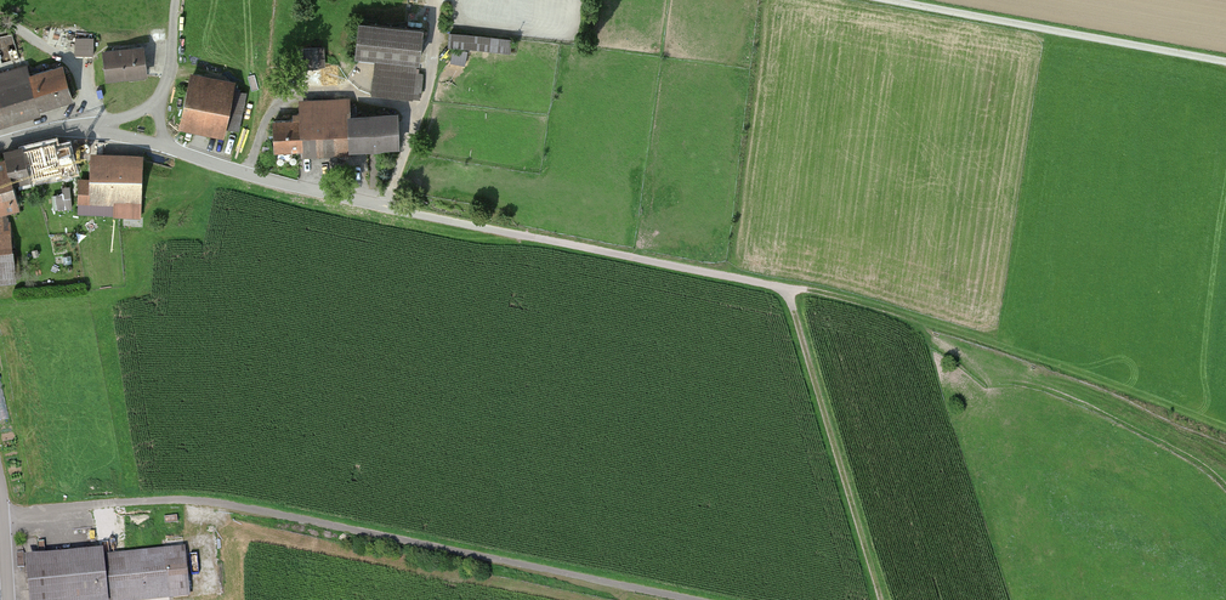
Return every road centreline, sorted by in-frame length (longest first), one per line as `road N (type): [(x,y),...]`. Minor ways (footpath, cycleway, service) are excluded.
road 1 (residential): [(0,143),(87,132),(388,210),(786,287)]
road 2 (track): [(1225,430),(976,336),(786,287),(881,599)]
road 3 (track): [(2,511),(189,499),(695,599)]
road 4 (track): [(883,0),(1225,62)]
road 5 (track): [(156,148),(177,0)]

